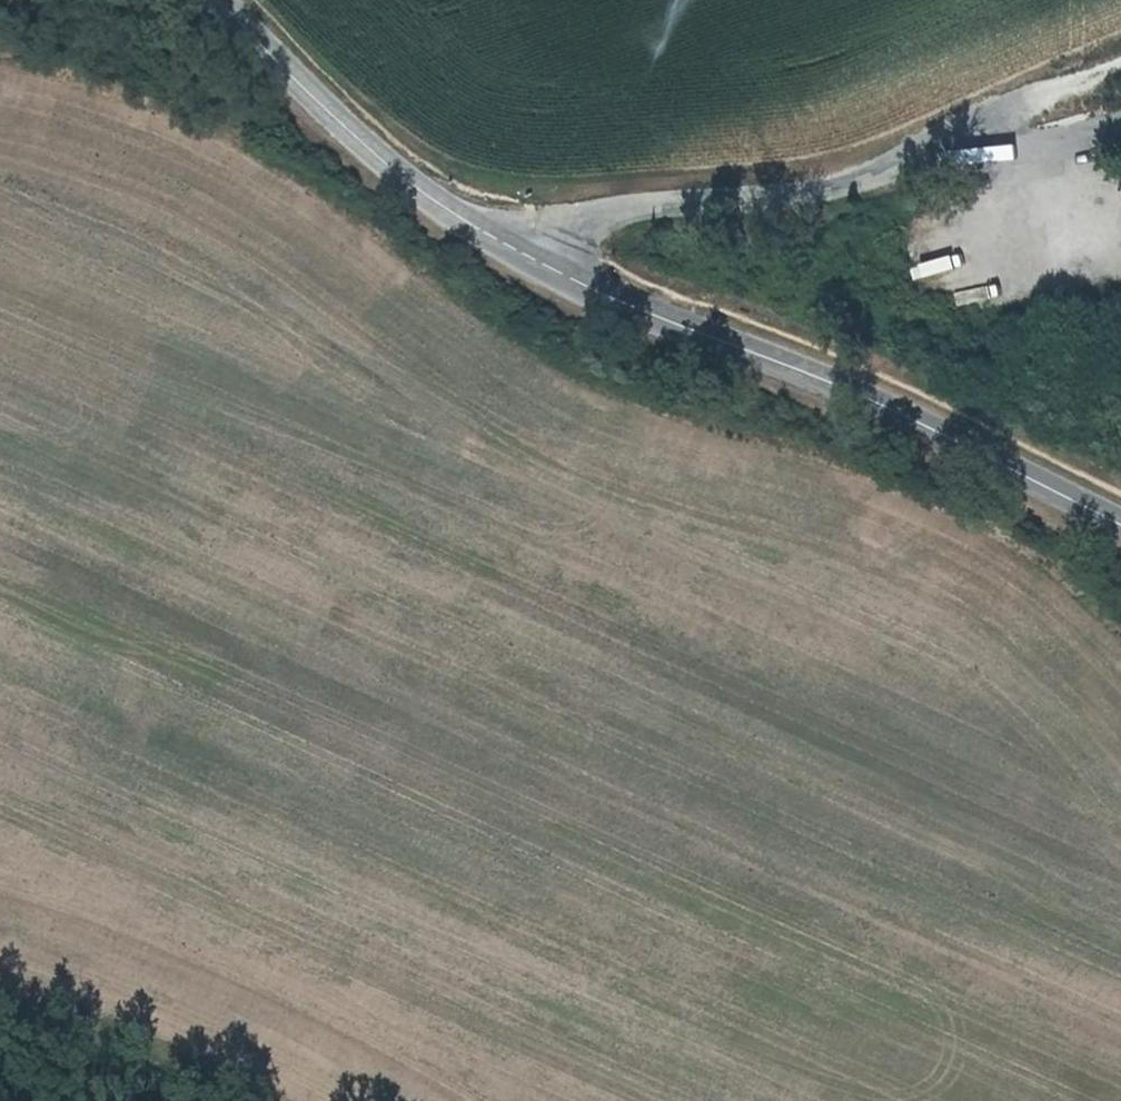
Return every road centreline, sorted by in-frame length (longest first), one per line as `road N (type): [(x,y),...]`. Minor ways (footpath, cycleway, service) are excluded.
road 1 (unclassified): [(1120,525),(891,403),(681,325),(497,238)]
road 2 (unclassified): [(497,238),(827,192),(1120,59)]
road 3 (unclassified): [(497,238),(442,213),(223,0)]

